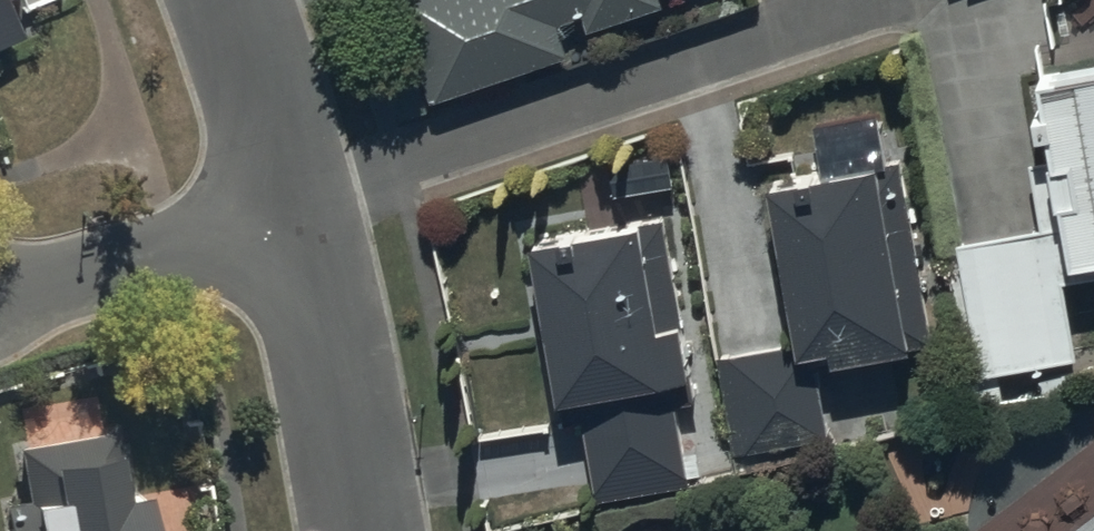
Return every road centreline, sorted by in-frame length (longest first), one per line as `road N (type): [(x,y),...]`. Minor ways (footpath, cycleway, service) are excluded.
road 1 (residential): [(361,530),(297,216)]
road 2 (residential): [(297,216),(0,298)]
road 3 (residential): [(297,216),(230,0)]

